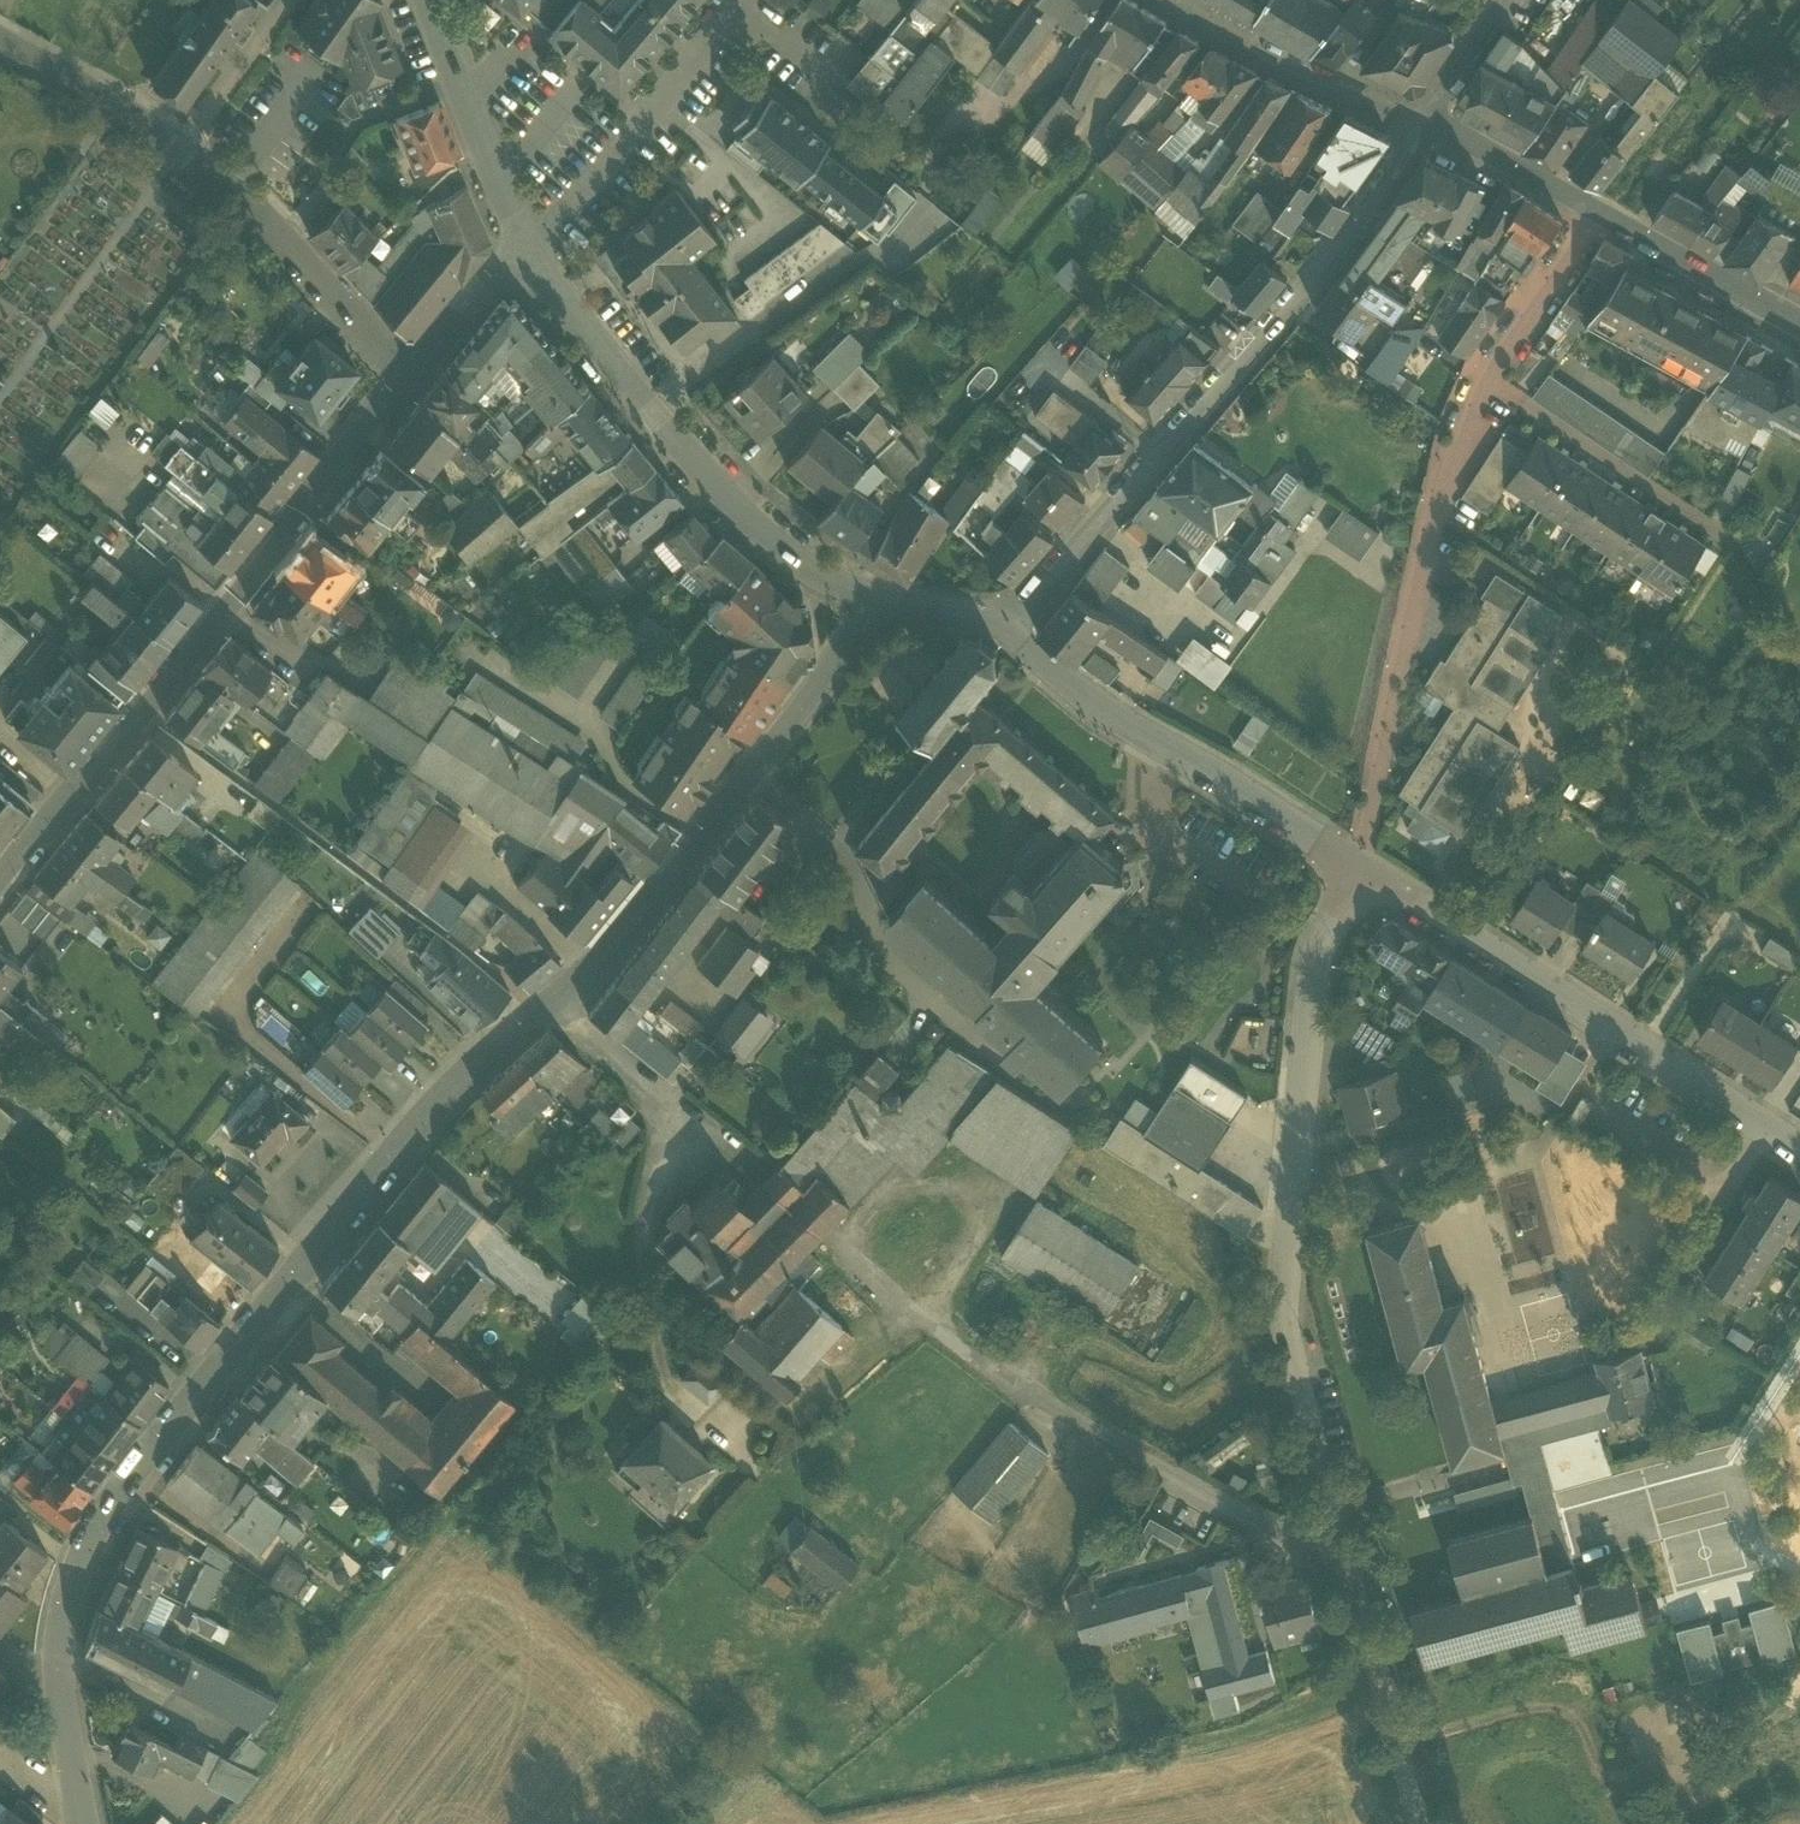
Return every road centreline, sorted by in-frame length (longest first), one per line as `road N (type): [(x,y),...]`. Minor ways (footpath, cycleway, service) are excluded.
road 1 (residential): [(881,601),(617,941),(438,1105),(123,1496),(78,1582),(63,1651),(87,1823)]
road 2 (residential): [(1358,870),(1314,970),(1283,1317),(1419,1823)]
road 3 (residential): [(1601,216),(1489,377),(1450,460),(1358,870)]
road 4 (residential): [(1006,629),(1303,295),(1426,125)]
road 5 (residential): [(411,377),(0,884)]
road 6 (residential): [(411,377),(228,191),(128,112),(0,41)]
road 7 (residential): [(1799,1150),(1358,870)]
road 8 (residential): [(881,601),(807,564),(728,496),(590,336),(529,247)]
road 9 (residential): [(1358,870),(1114,720),(1006,629)]
road 10 (residential): [(1168,0),(1331,88),(1426,125)]
road 11 (residential): [(529,247),(426,0)]
road 12 (residential): [(1601,216),(1799,325)]
road 13 (residential): [(1426,125),(1601,216)]
road 14 (residential): [(529,247),(411,377)]
road 15 (residential): [(1426,125),(1509,0)]
road 16 (residential): [(1006,629),(881,601)]

